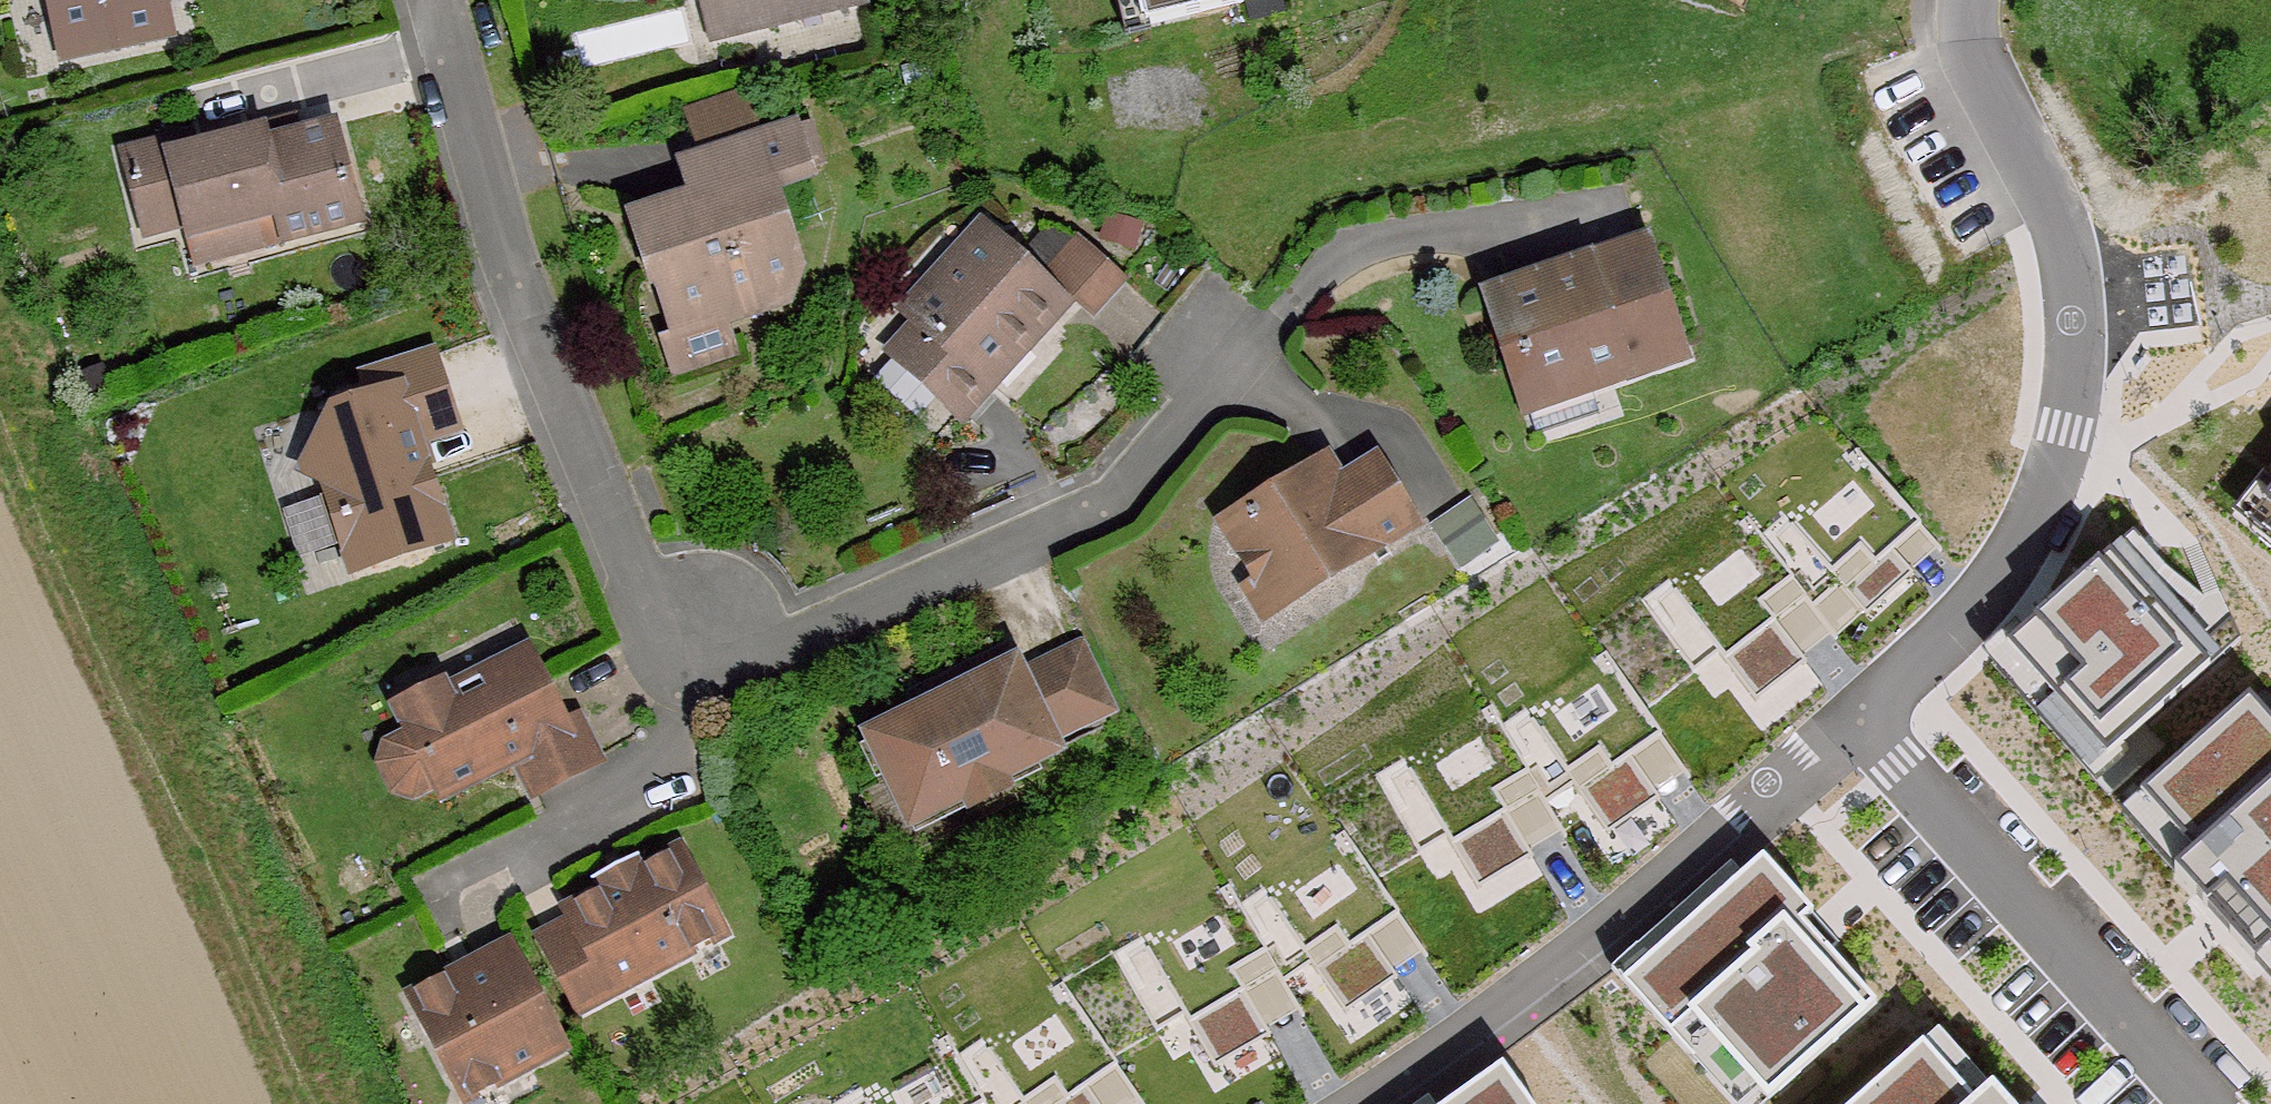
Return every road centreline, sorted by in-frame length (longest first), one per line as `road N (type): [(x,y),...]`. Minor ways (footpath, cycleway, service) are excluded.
road 1 (residential): [(436,0),(509,261),(638,576),(671,630),(705,647),(749,656),(1113,492),(1237,345)]
road 2 (residential): [(1968,0),(1964,24),(1979,78),(2072,275),(2088,347),(2079,427),(1986,581),(1916,675),(1851,734)]
road 3 (residential): [(1851,734),(1357,1103)]
road 4 (residential): [(1851,734),(2194,1103)]

